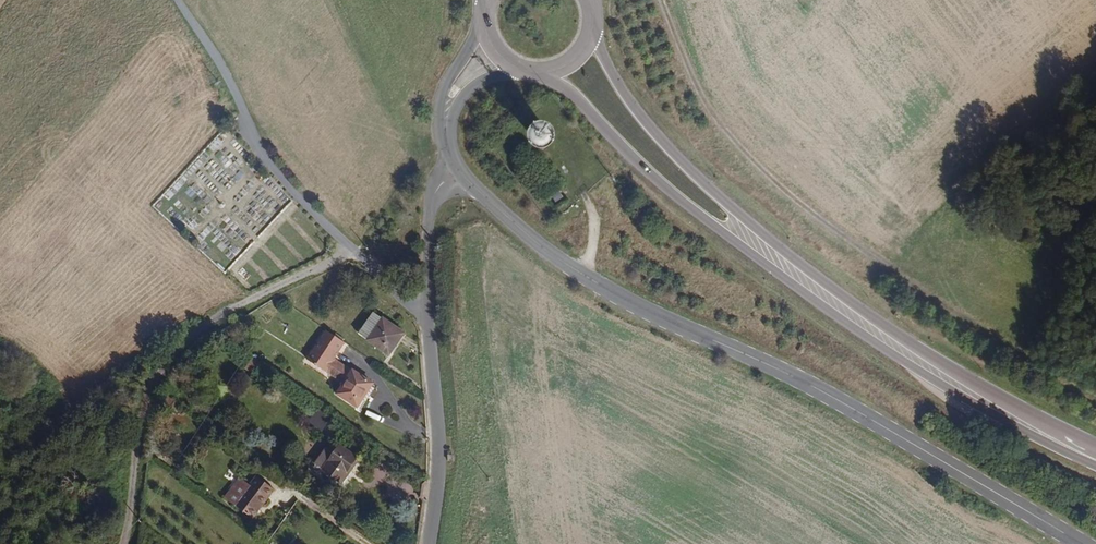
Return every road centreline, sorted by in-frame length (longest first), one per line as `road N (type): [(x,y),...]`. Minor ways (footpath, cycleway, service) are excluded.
road 1 (tertiary): [(1081,543),(825,392),(647,310),(567,263),(454,168)]
road 2 (track): [(660,0),(704,94),(774,175),(927,291),(1095,395)]
road 3 (primary): [(540,74),(568,91),(697,215),(815,303),(1019,418)]
road 4 (primary): [(1019,418),(825,284),(733,208),(646,124),(592,34)]
road 5 (residential): [(123,543),(143,418),(163,369),(224,313),(351,247)]
road 6 (residential): [(351,247),(258,144),(223,66),(180,0)]
road 7 (unclassified): [(426,318),(439,444),(430,543)]
road 8 (unclassified): [(454,168),(431,204),(426,318)]
road 9 (tertiary): [(484,27),(442,91),(437,112),(448,158)]
road 10 (tertiary): [(448,158),(460,100),(513,67)]

